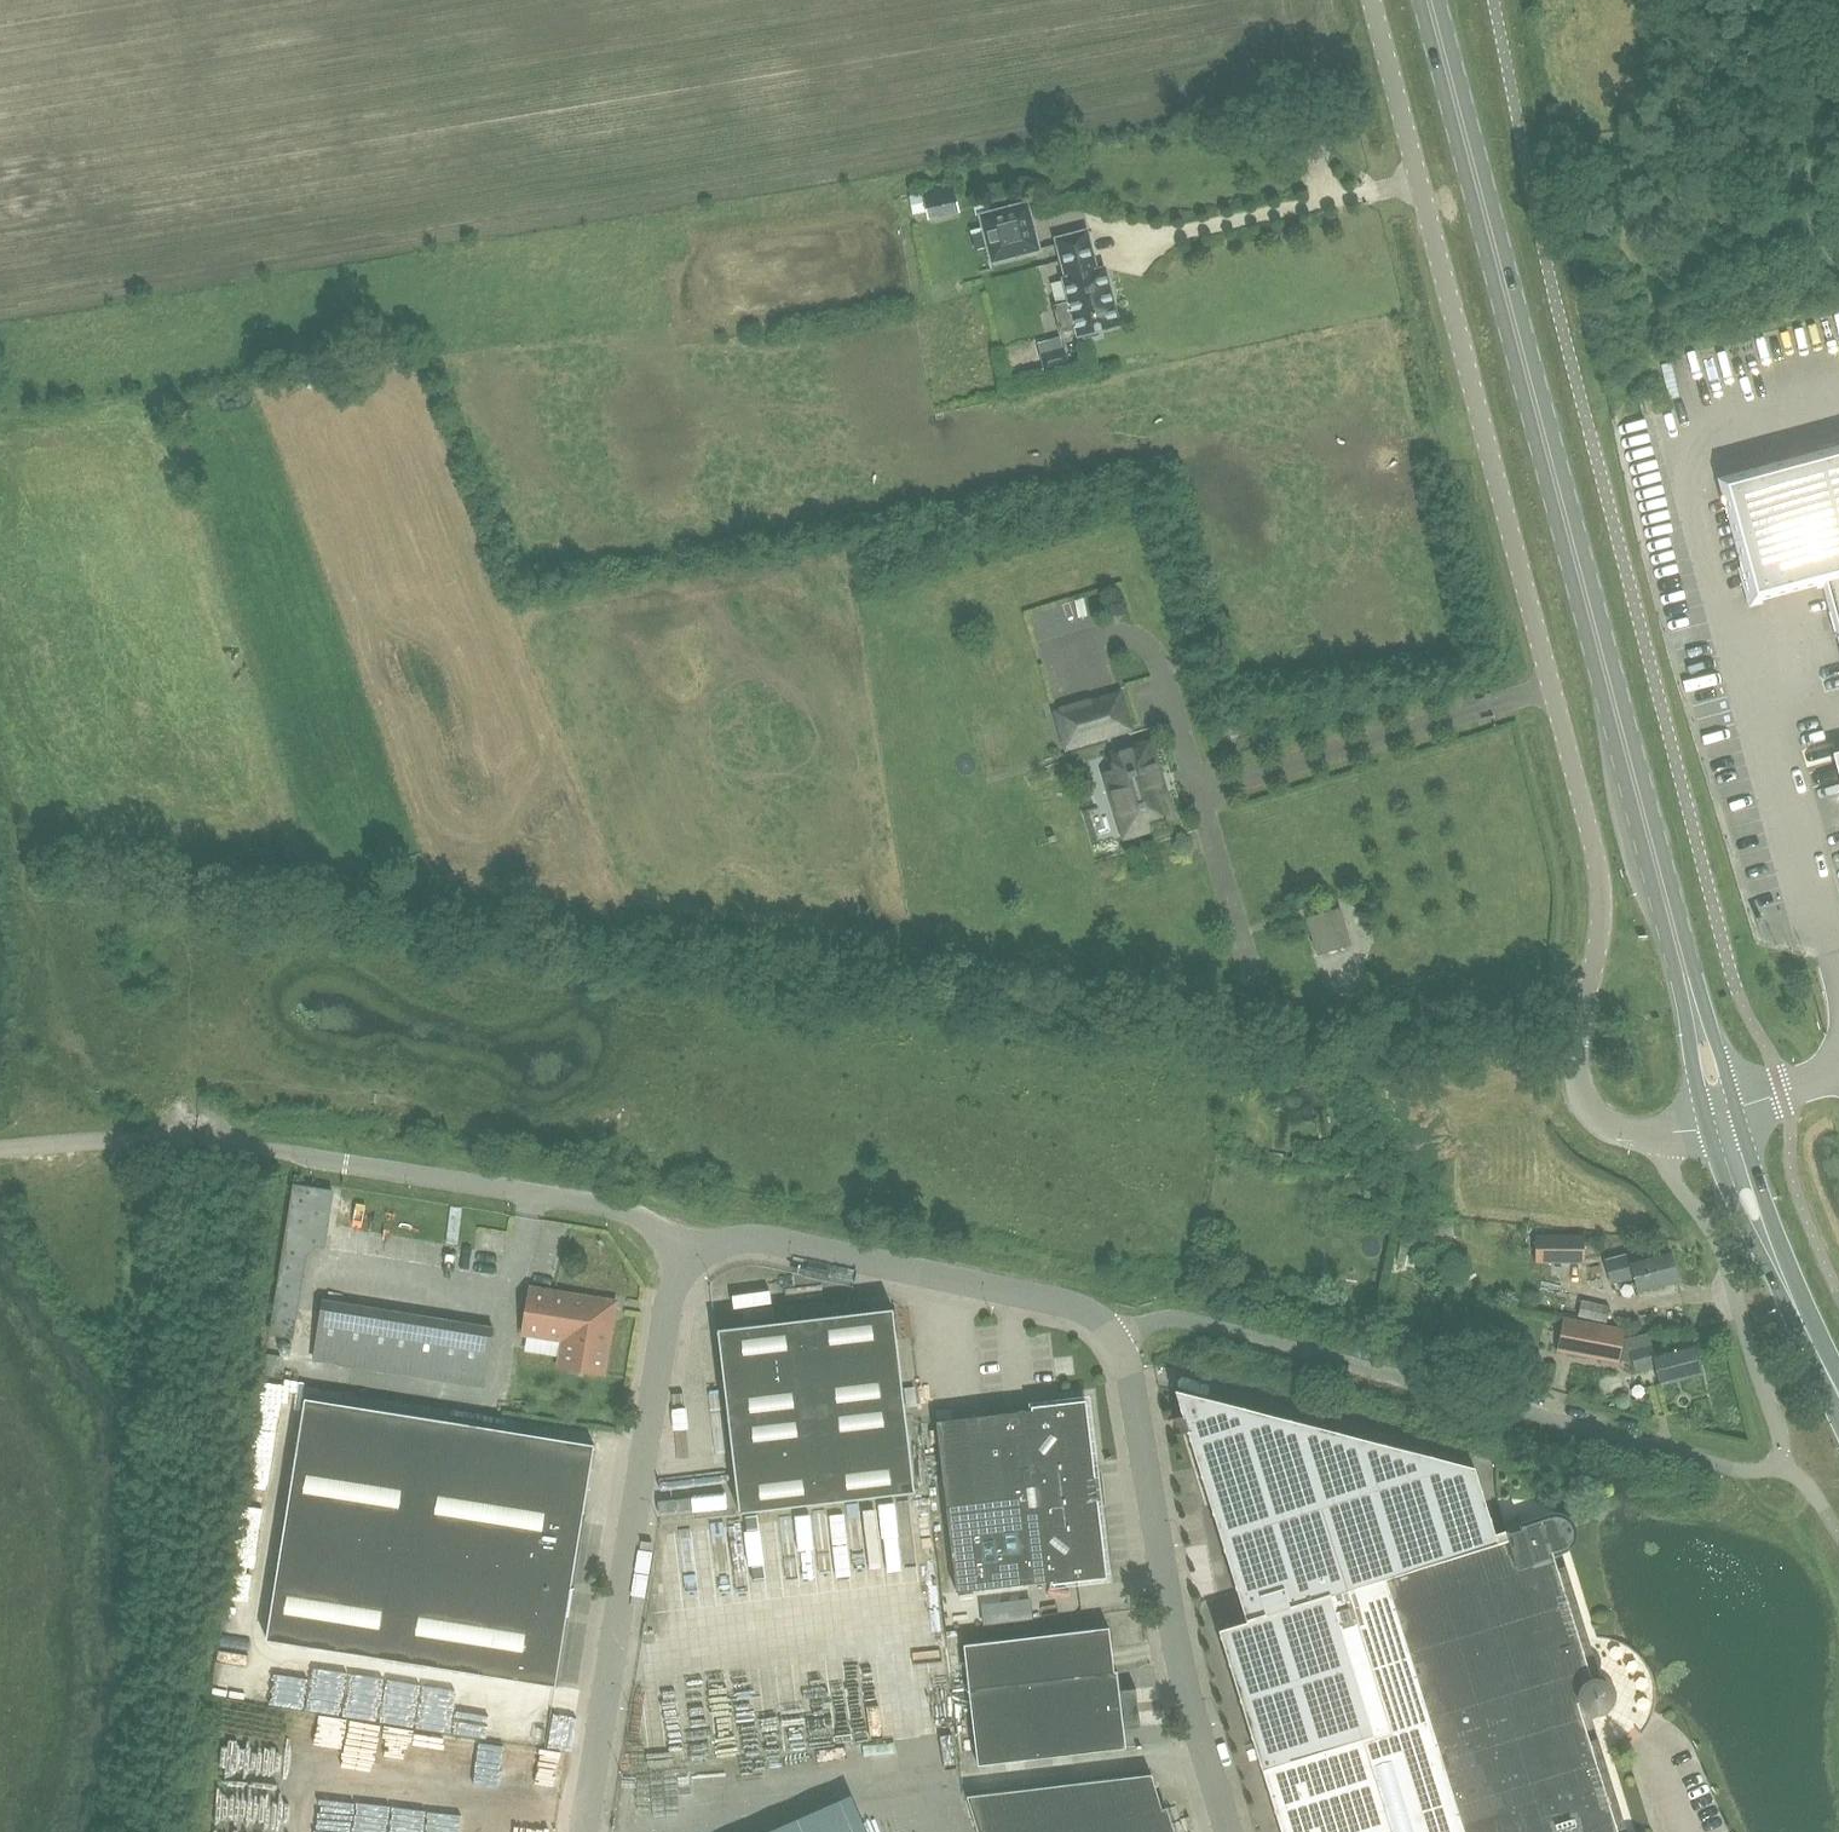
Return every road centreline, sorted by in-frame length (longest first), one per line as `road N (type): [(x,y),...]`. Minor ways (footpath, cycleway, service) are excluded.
road 1 (unclassified): [(1371,0),(1598,875),(1579,1077),(1601,1126),(1621,1135),(1661,1136)]
road 2 (primary): [(1724,1115),(1428,0)]
road 3 (unclassified): [(1233,1831),(1187,1687),(1136,1382),(1119,1336),(1076,1311),(897,1268),(791,1245),(684,1241)]
road 4 (unclassified): [(684,1241),(612,1211),(240,1148),(135,1142),(0,1150)]
road 5 (unclassified): [(583,1831),(666,1302),(684,1241)]
road 6 (unclassified): [(1661,1136),(1674,1180),(1727,1258),(1783,1444),(1776,1457)]
road 7 (primary): [(1838,1392),(1765,1231),(1724,1115)]
road 8 (residential): [(1776,1457),(1756,1471),(1739,1470),(1526,1414)]
road 9 (unclassified): [(1724,1115),(1838,1069)]

